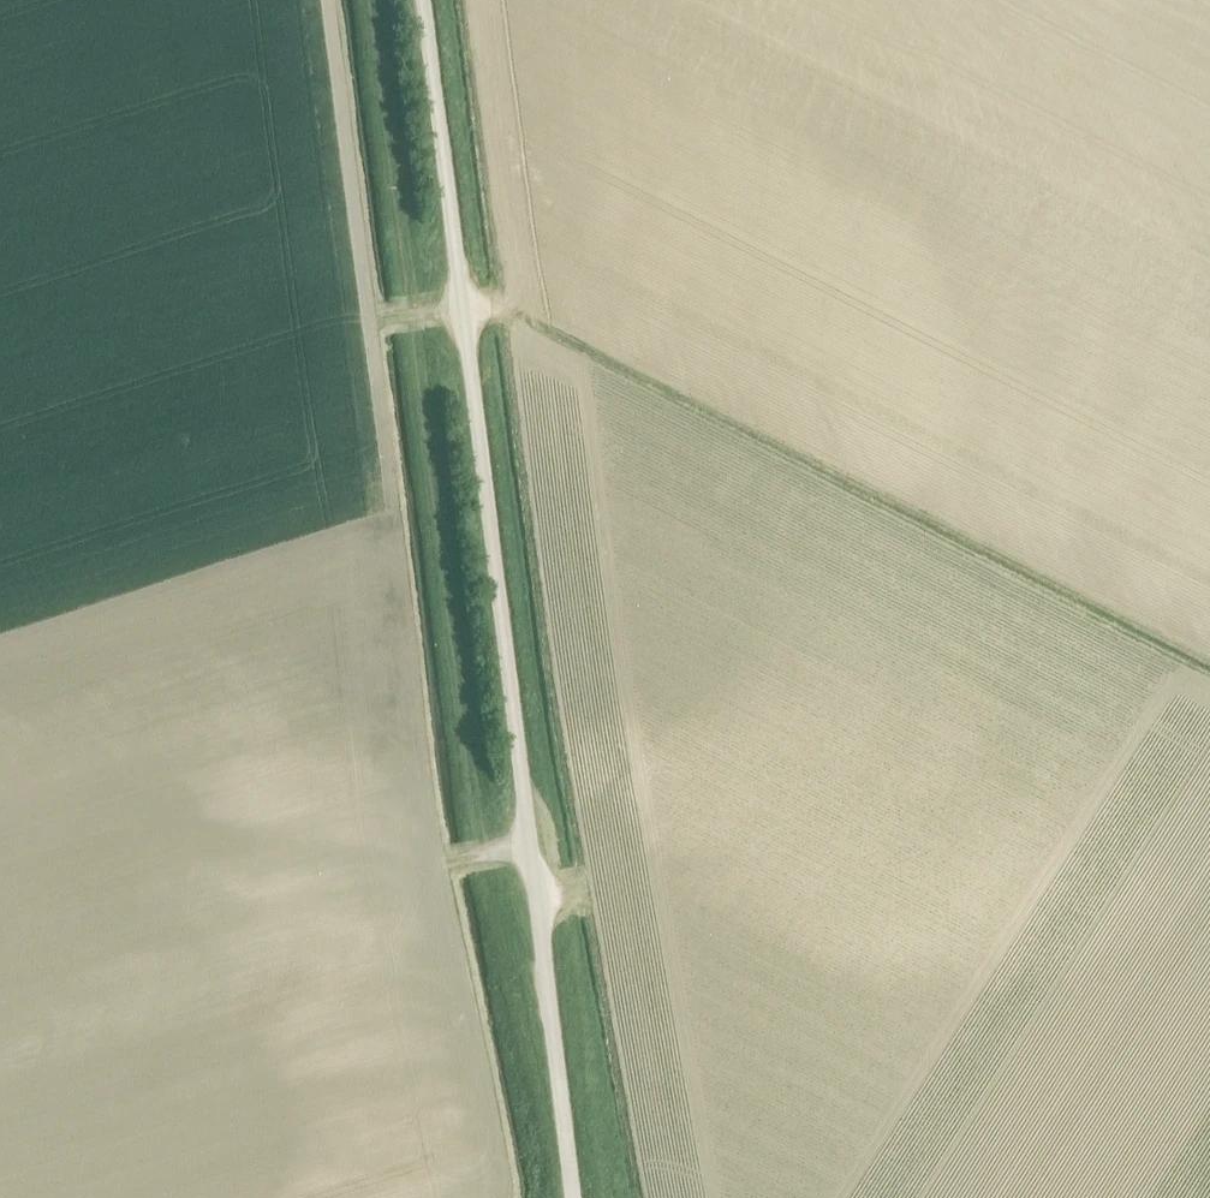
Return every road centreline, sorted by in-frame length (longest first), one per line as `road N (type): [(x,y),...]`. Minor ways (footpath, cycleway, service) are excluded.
road 1 (unclassified): [(573,1197),(422,0)]

